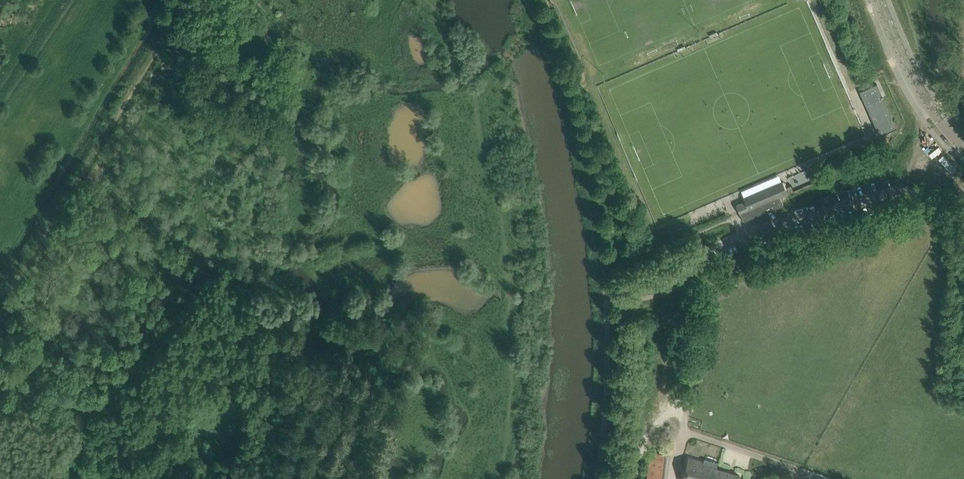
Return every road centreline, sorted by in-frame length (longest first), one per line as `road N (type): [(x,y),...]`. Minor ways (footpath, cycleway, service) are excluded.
road 1 (unclassified): [(672,478),(707,293),(722,269),(963,194)]
road 2 (tertiary): [(951,133),(917,88),(878,0)]

